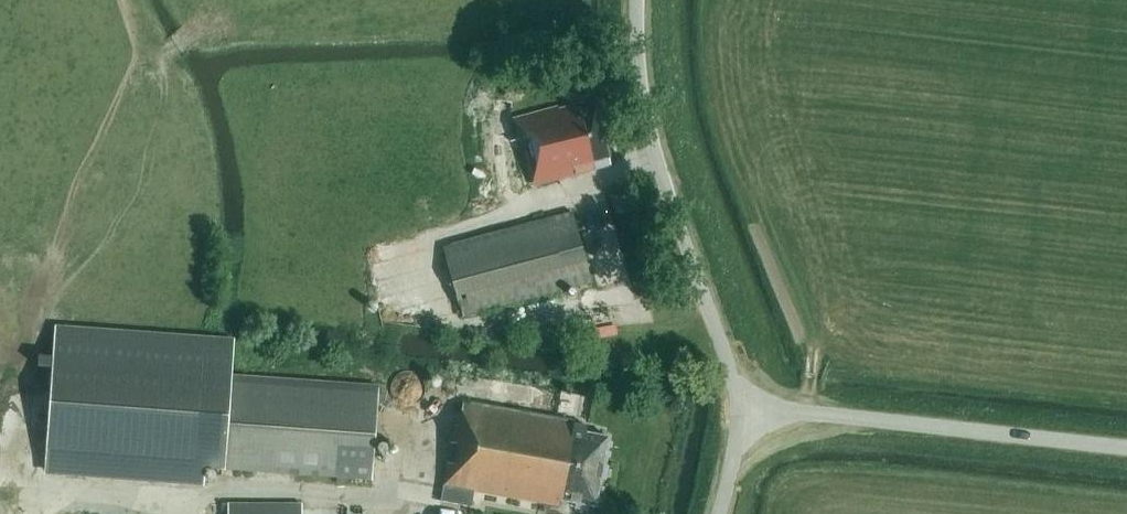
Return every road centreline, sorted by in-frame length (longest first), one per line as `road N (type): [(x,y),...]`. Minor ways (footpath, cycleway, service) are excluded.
road 1 (unclassified): [(738,411),(646,125),(637,0)]
road 2 (track): [(400,504),(321,493),(220,489),(190,499),(36,486),(30,467),(0,467)]
road 3 (unclassified): [(738,411),(1126,448)]

